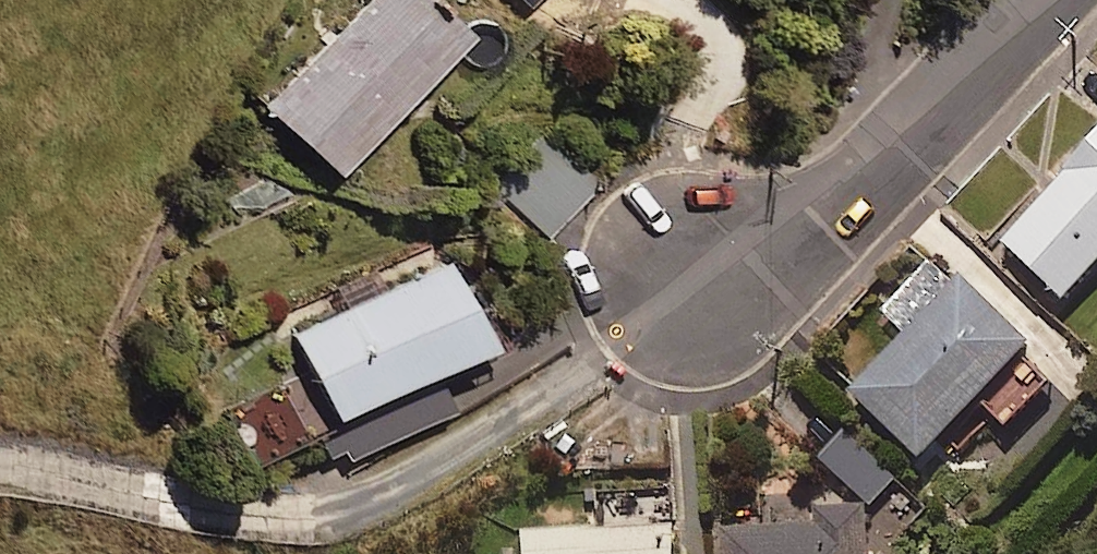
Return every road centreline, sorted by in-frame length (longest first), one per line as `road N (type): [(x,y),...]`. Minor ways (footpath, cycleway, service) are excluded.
road 1 (residential): [(1026,0),(813,215),(697,296)]

